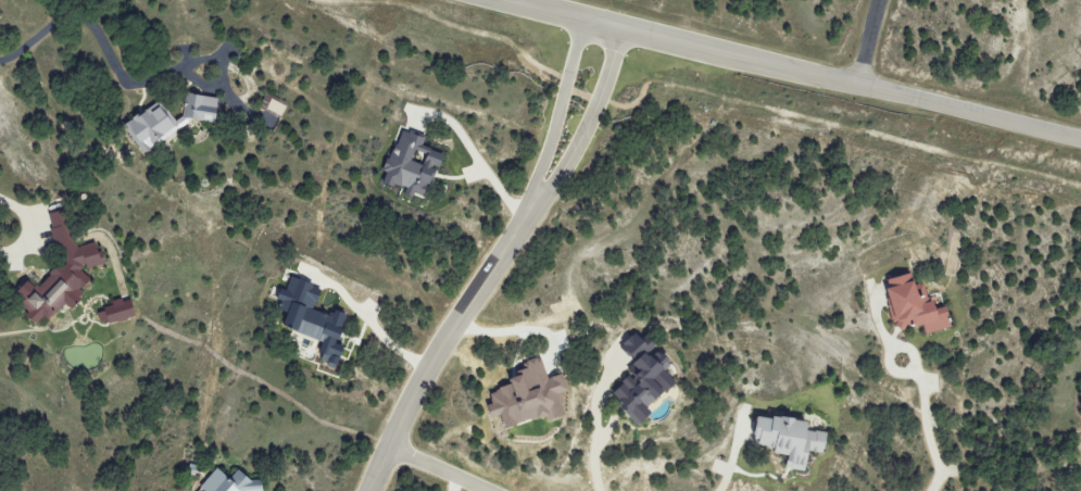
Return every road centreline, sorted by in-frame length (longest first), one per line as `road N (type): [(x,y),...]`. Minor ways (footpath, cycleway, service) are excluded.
road 1 (residential): [(1080,142),(507,0)]
road 2 (residential): [(371,490),(426,374),(538,199)]
road 3 (residential): [(538,199),(577,149),(621,34)]
road 4 (residential): [(579,22),(538,199)]

